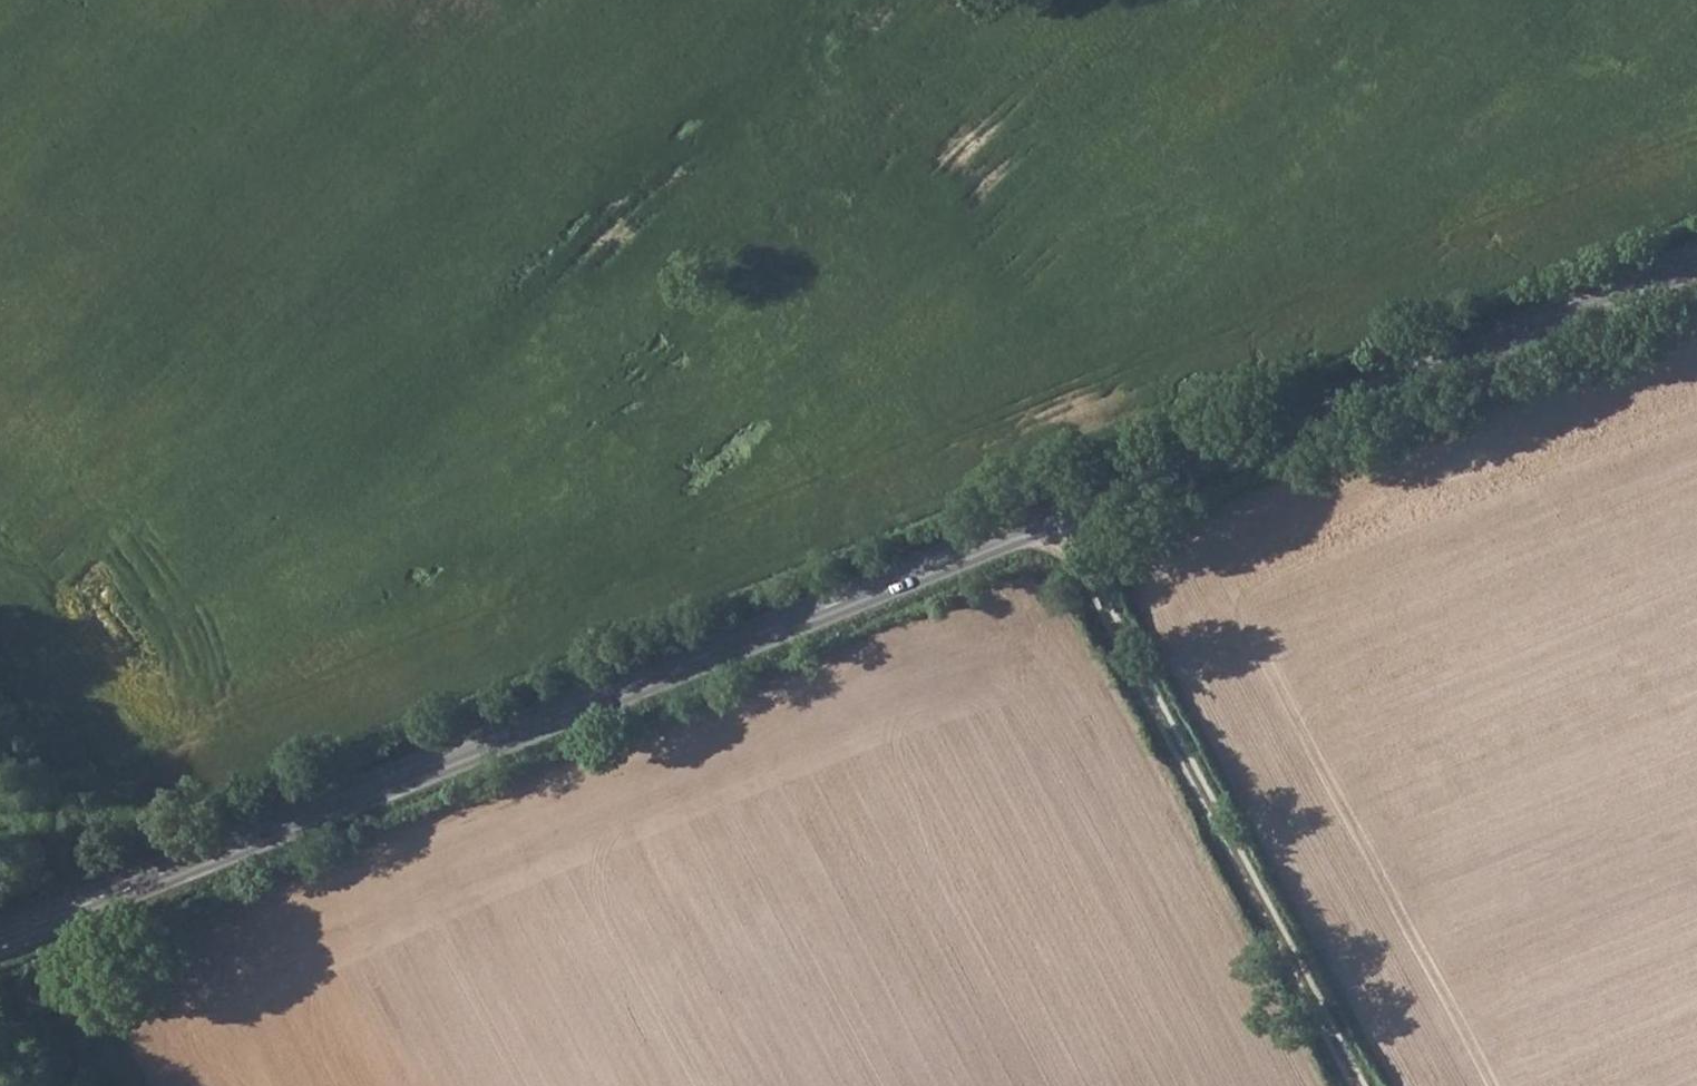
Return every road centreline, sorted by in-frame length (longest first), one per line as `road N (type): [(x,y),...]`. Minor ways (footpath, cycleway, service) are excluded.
road 1 (secondary): [(1696,263),(0,940)]
road 2 (track): [(1059,518),(1360,1085)]

